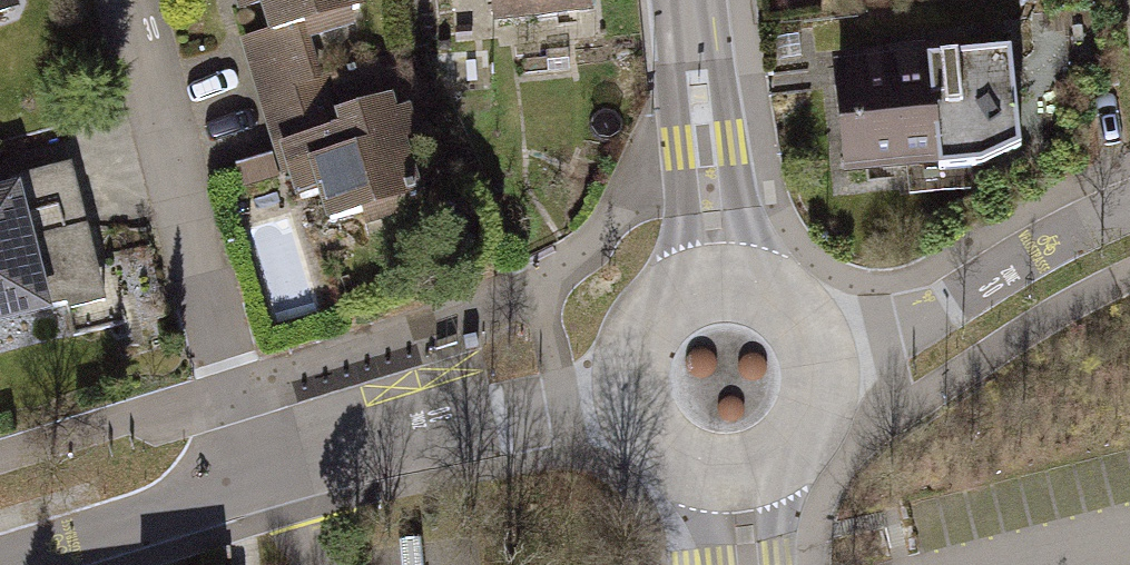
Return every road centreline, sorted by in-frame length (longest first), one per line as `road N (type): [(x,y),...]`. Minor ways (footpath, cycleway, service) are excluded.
road 1 (residential): [(121,0),(256,484)]
road 2 (residential): [(630,384),(256,484)]
road 3 (residential): [(1129,217),(901,325),(821,345)]
road 4 (residential): [(256,484),(0,562)]
road 5 (tertiary): [(698,96),(679,162),(680,287)]
road 6 (tertiary): [(747,277),(730,157),(698,96)]
road 7 (tertiary): [(770,460),(810,424),(821,399),(821,345)]

